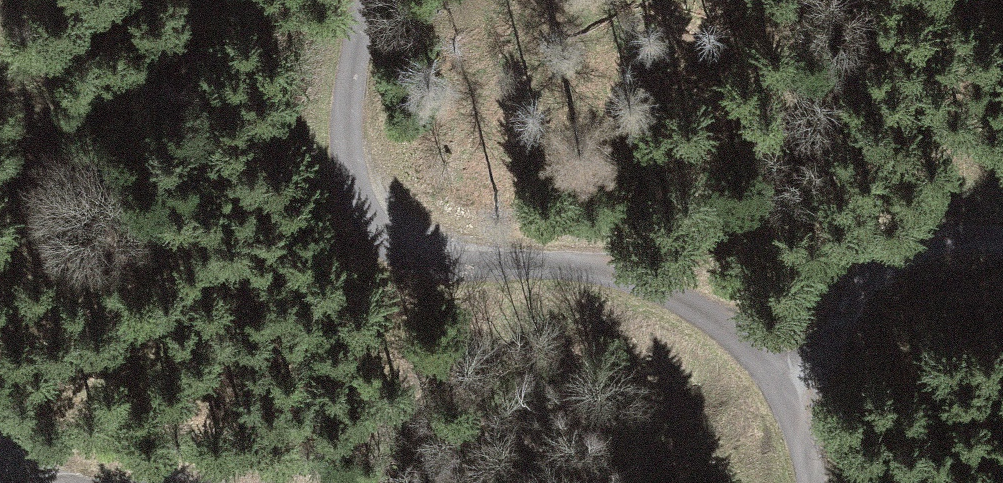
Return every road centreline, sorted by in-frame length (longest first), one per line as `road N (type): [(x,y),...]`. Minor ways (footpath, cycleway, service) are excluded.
road 1 (track): [(368,0),(349,90),(350,154),(365,208),(388,243),(418,262),(456,269),(593,266),(661,283),(722,313),(766,355),(801,415)]
road 2 (track): [(801,415),(831,325),(870,263),(937,238),(1002,240)]

